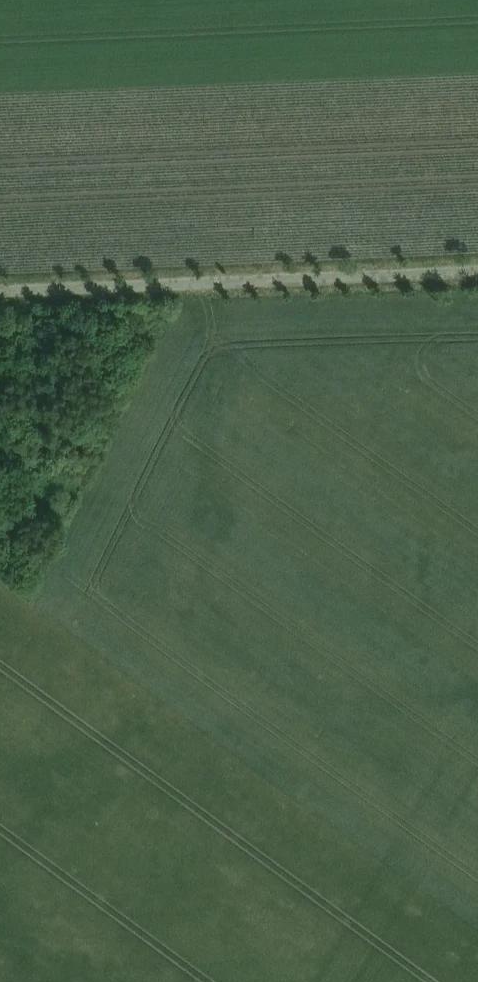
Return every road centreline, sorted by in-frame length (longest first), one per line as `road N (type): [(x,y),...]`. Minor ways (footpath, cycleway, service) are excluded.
road 1 (unclassified): [(0,292),(477,270)]

